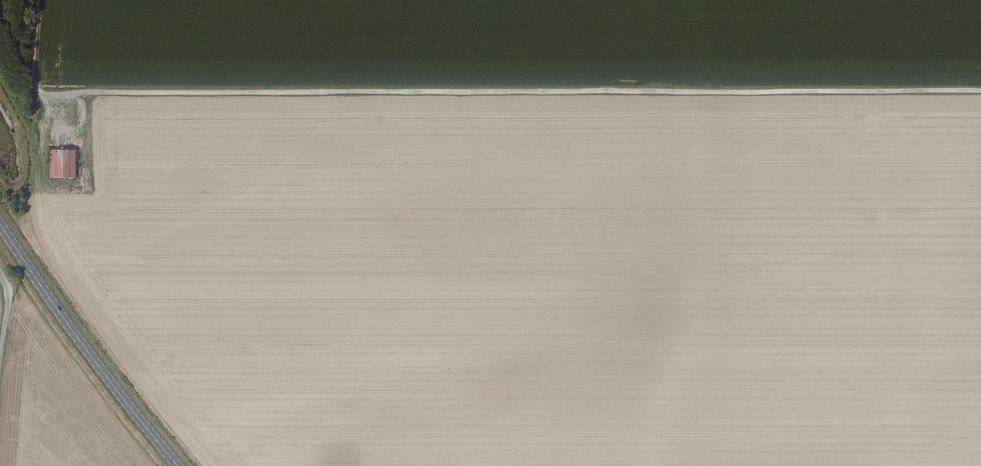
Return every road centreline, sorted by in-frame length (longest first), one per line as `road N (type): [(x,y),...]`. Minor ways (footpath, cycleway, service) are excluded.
road 1 (track): [(980,92),(44,95),(33,81),(38,0)]
road 2 (primary): [(178,465),(0,224)]

